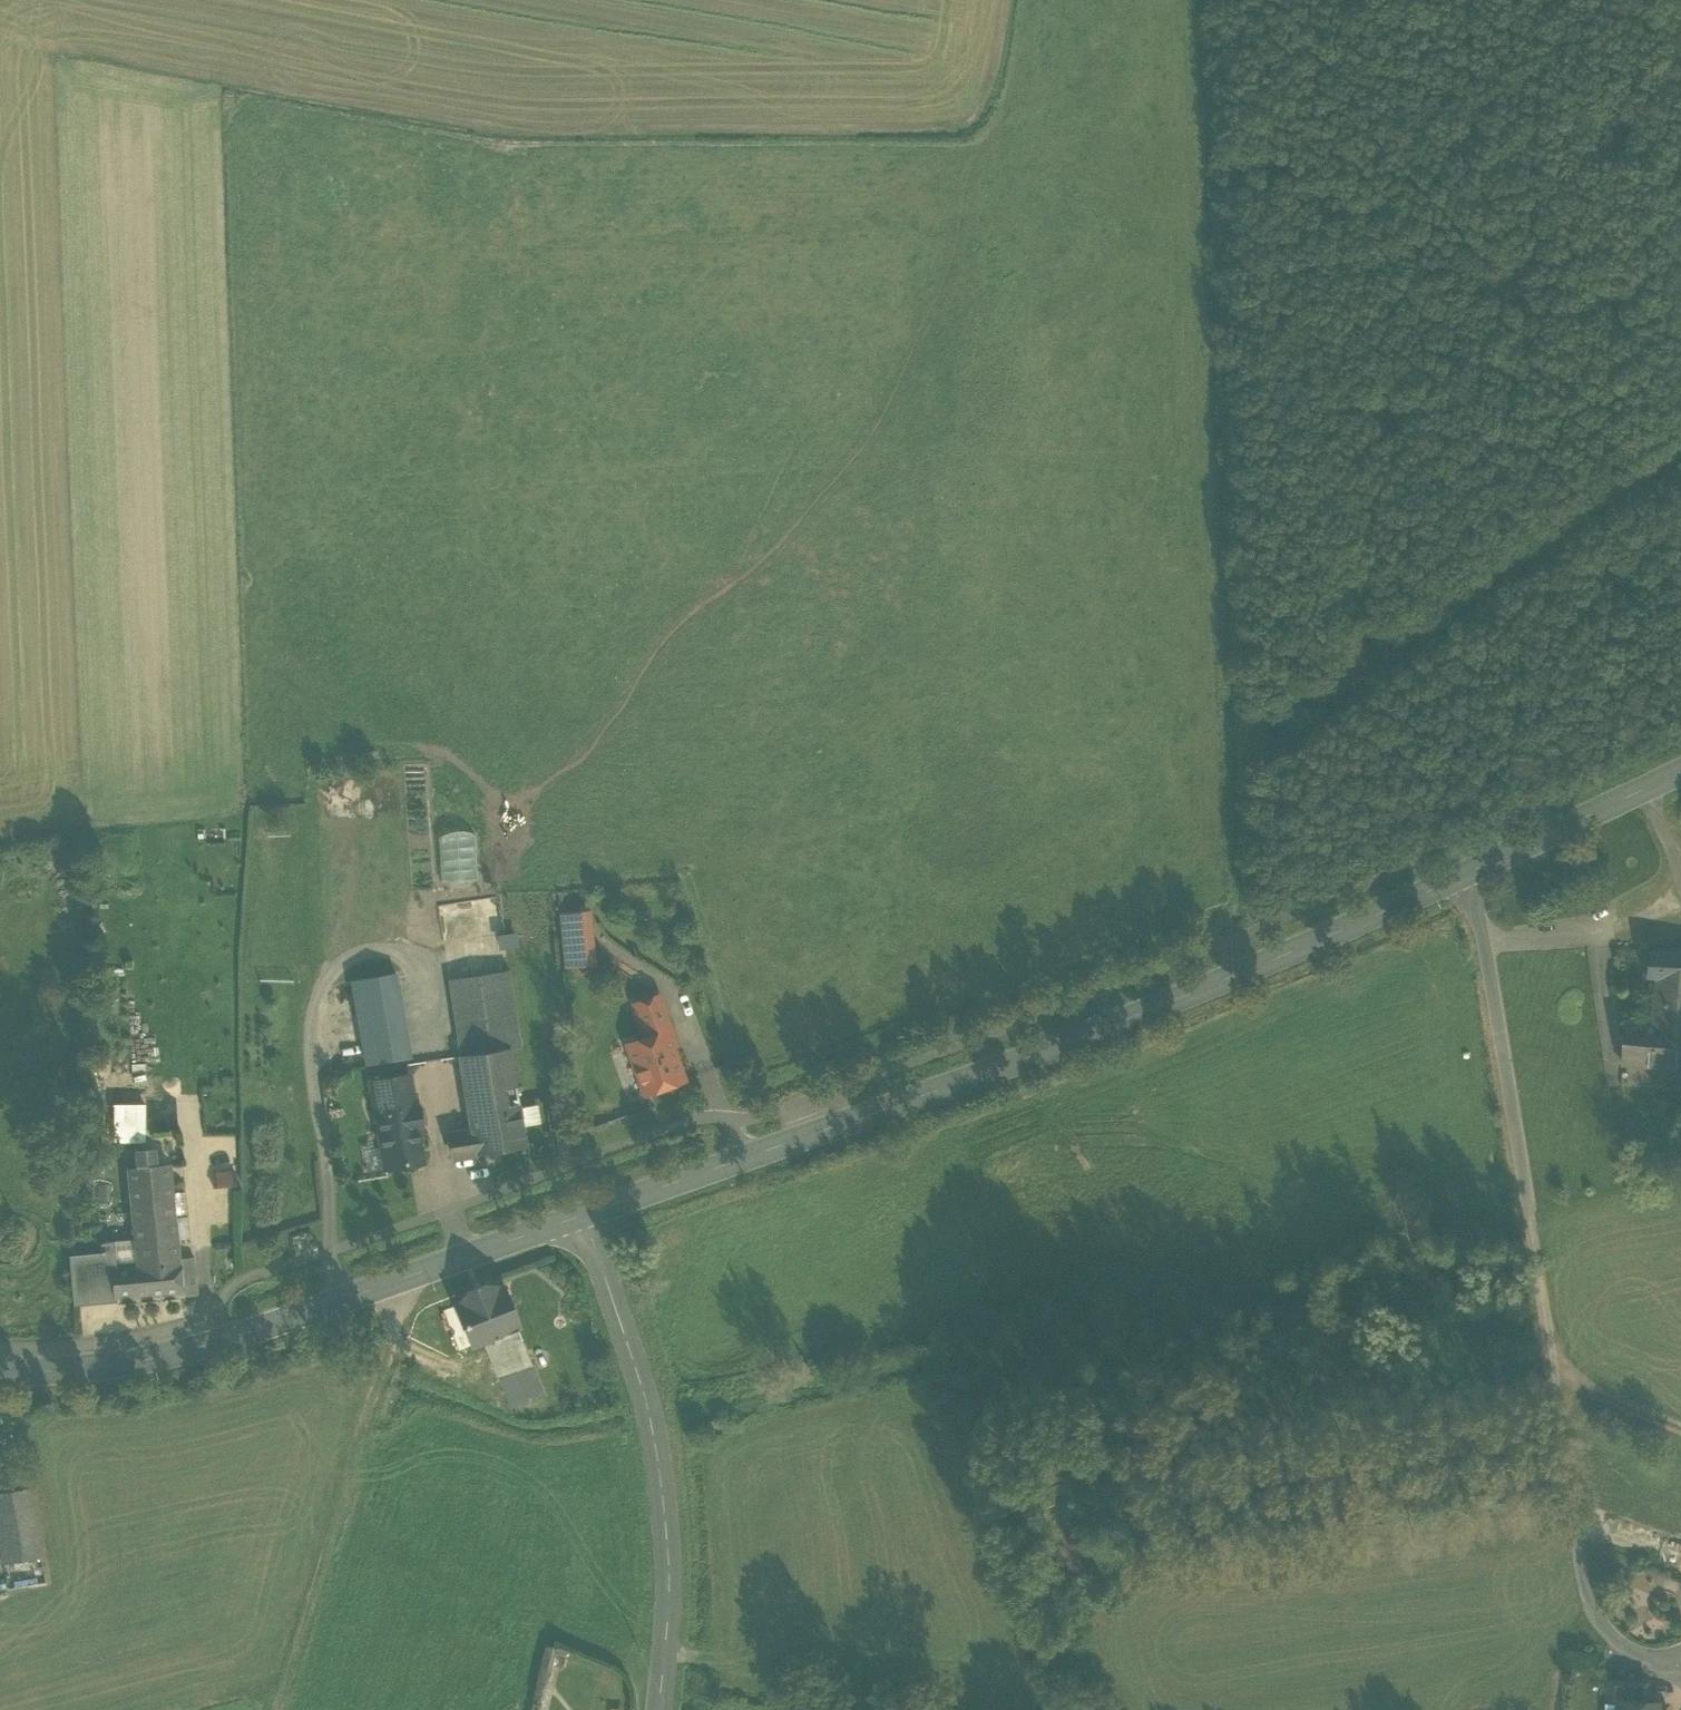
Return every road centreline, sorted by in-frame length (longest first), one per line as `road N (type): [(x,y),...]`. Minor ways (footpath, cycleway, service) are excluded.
road 1 (tertiary): [(587,1214),(1025,1057),(1680,773)]
road 2 (track): [(1472,868),(1586,1592),(1610,1634),(1643,1657),(1679,1657)]
road 3 (tertiary): [(0,1371),(96,1368),(209,1343),(587,1214)]
road 4 (unclassified): [(660,1709),(674,1578),(665,1488),(587,1214)]
road 5 (track): [(390,1280),(401,1320),(275,1709)]
road 6 (track): [(1554,1380),(1680,1439)]

